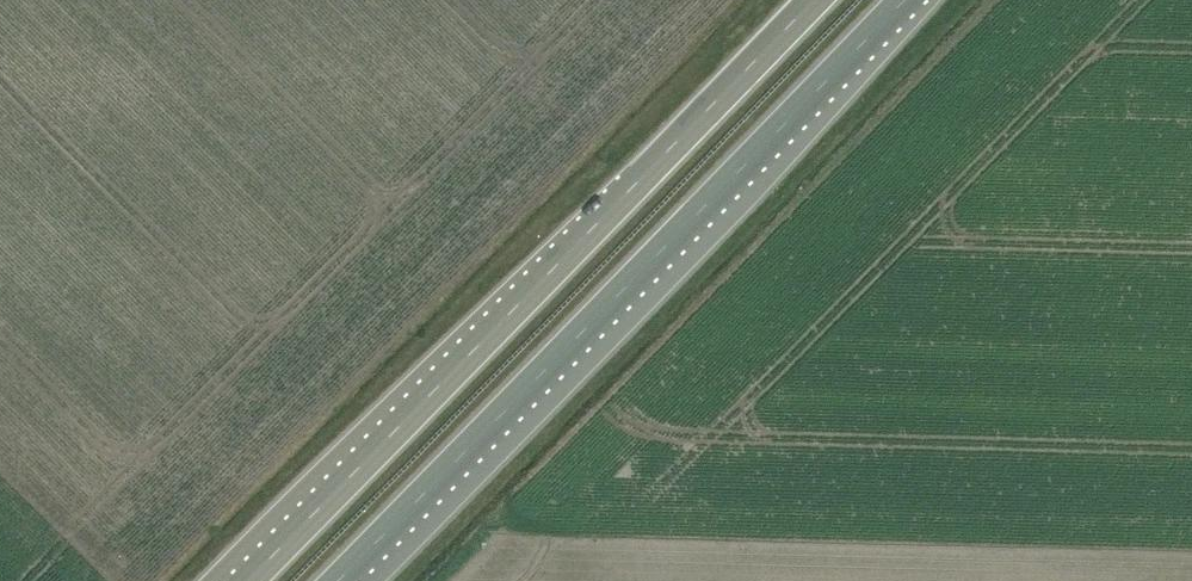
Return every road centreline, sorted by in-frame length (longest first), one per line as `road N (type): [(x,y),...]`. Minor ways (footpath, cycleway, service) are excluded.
road 1 (trunk): [(813,0),(243,580)]
road 2 (trunk): [(336,580),(903,0)]

